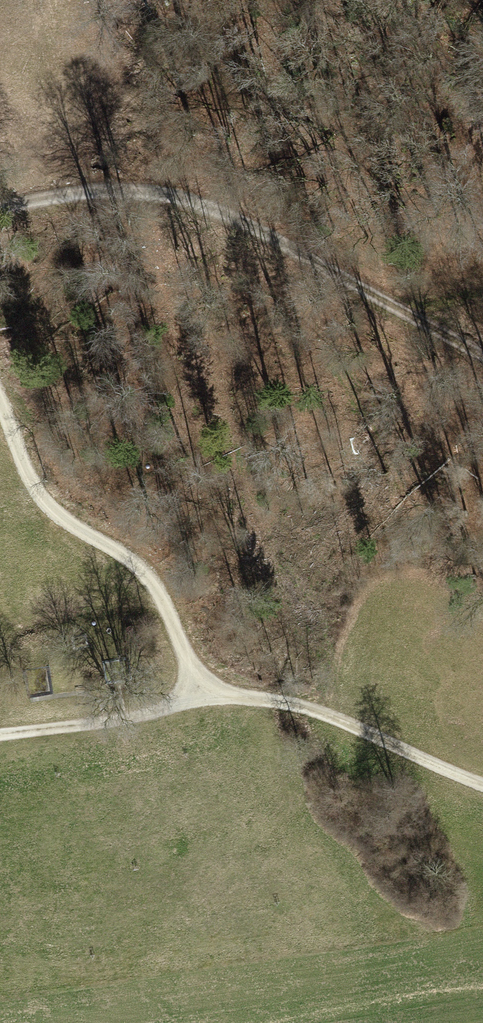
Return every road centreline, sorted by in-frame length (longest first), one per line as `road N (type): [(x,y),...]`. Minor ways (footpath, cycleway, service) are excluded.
road 1 (track): [(0,211),(89,191),(195,203),(257,229),(482,355)]
road 2 (track): [(196,698),(173,621),(148,576),(45,506),(22,474),(0,407)]
road 3 (track): [(482,785),(309,708),(236,695),(196,698)]
road 4 (track): [(196,698),(161,714),(0,735)]

